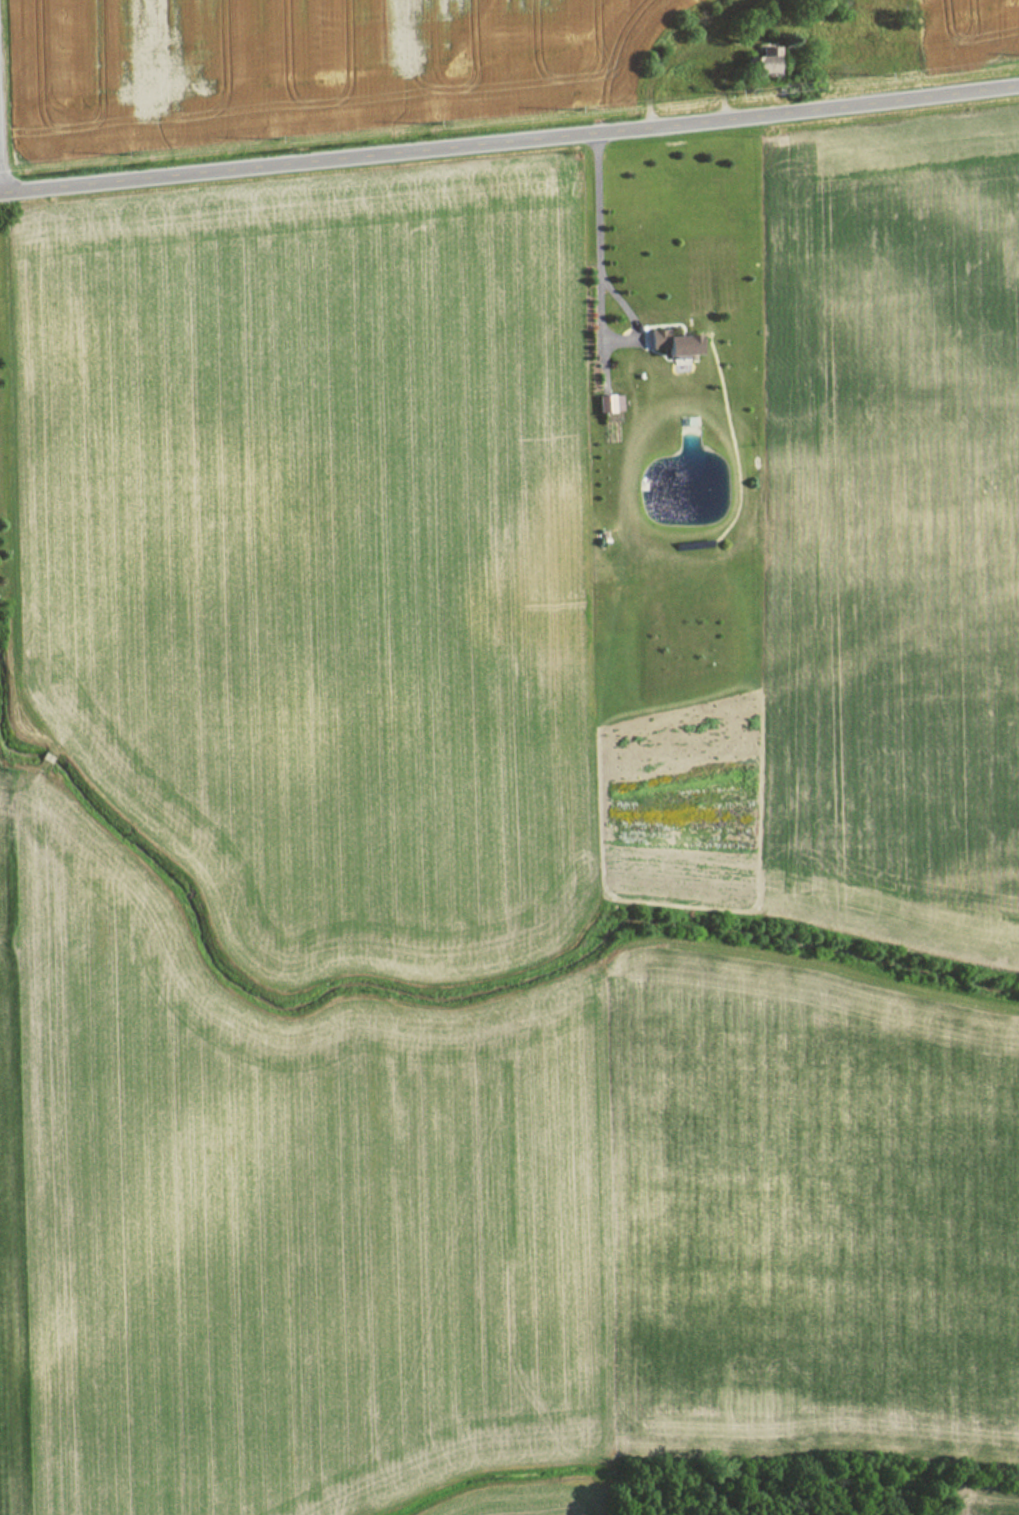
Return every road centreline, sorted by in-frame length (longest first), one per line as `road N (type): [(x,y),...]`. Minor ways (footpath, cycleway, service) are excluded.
road 1 (secondary): [(0,193),(1018,86)]

